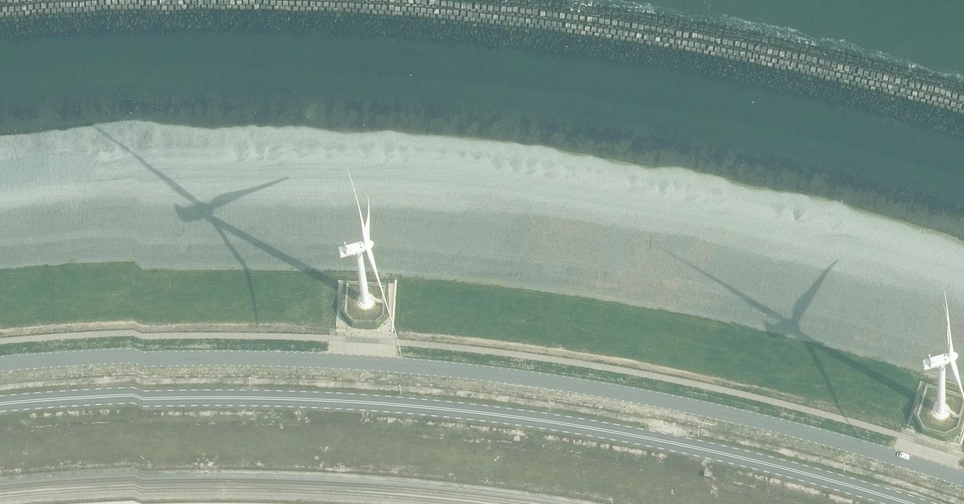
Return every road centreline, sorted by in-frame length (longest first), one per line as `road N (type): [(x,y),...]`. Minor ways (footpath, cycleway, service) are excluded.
road 1 (unclassified): [(963,478),(746,415),(494,373),(329,358),(0,368)]
road 2 (secondary): [(911,503),(709,450),(414,406),(209,398),(0,408)]

